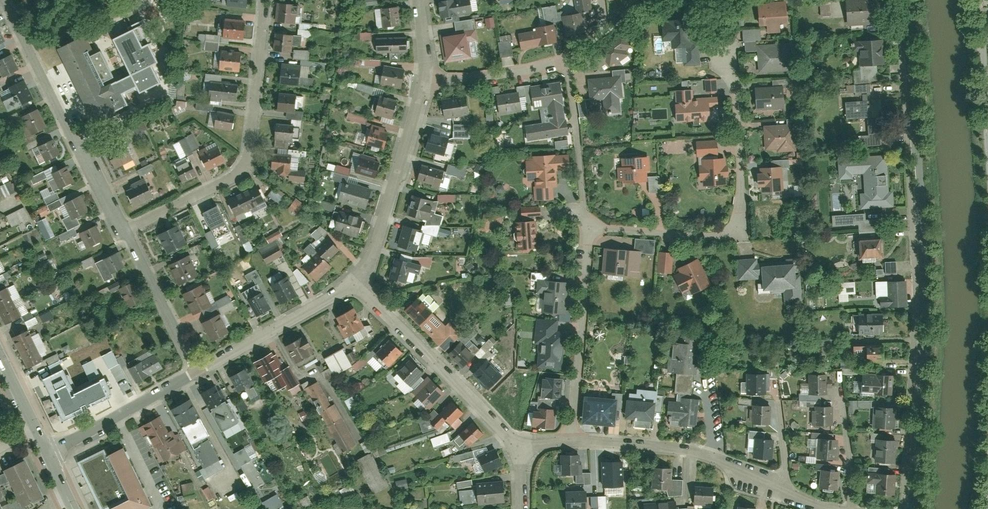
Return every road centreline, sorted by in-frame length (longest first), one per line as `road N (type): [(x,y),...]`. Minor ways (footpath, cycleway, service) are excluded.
road 1 (residential): [(572,441),(592,232),(719,238),(737,225),(742,170),(728,52)]
road 2 (residential): [(906,0),(913,285),(907,508)]
road 3 (residential): [(266,0),(251,163),(125,232)]
road 4 (residential): [(125,232),(9,0)]
road 5 (residential): [(518,449),(360,278)]
road 6 (residential): [(422,76),(583,48),(599,23),(597,0)]
road 7 (residential): [(360,278),(422,76)]
road 8 (residential): [(197,371),(360,278)]
road 9 (residential): [(46,451),(197,371)]
road 10 (residential): [(197,371),(125,232)]
road 11 (residential): [(572,441),(717,457)]
road 12 (residential): [(852,508),(840,388)]

